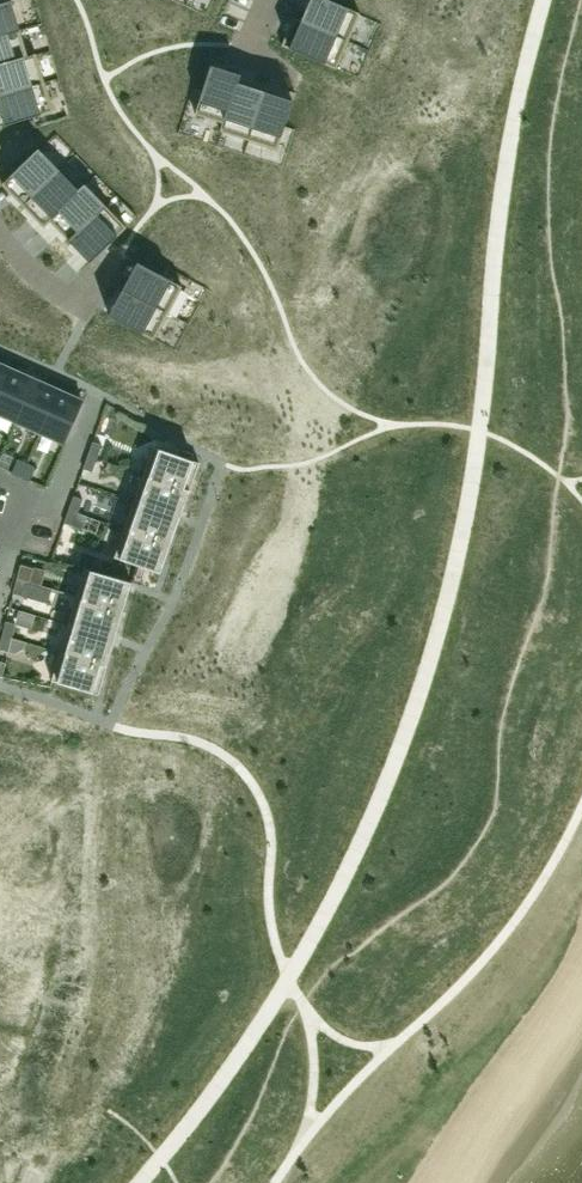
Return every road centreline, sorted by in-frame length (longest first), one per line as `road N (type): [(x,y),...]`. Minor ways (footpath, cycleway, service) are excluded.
road 1 (residential): [(0,237),(27,268),(74,300),(104,264)]

